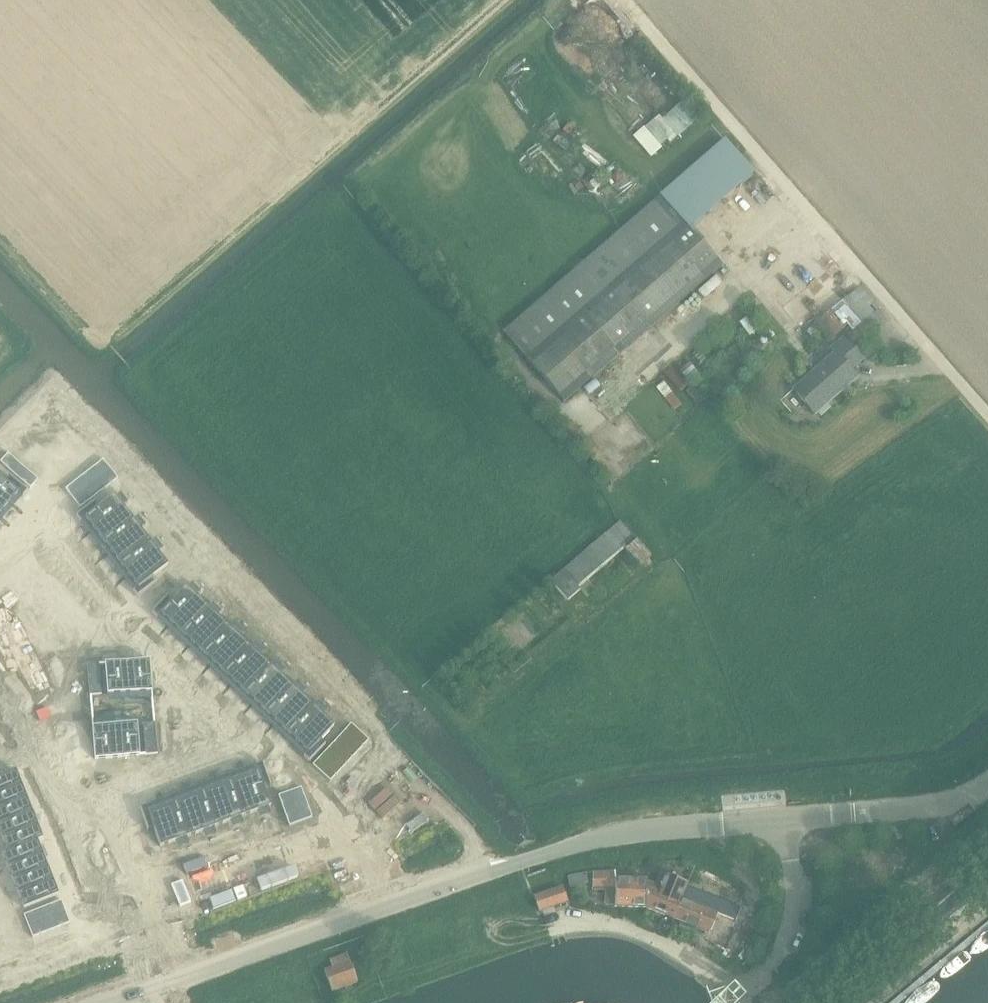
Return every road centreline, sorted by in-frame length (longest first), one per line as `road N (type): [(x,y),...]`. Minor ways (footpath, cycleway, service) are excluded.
road 1 (unclassified): [(784,819),(621,834),(103,1002)]
road 2 (unclassified): [(784,819),(933,805),(987,784)]
road 3 (unclassified): [(725,1002),(787,932),(792,874),(784,819)]

